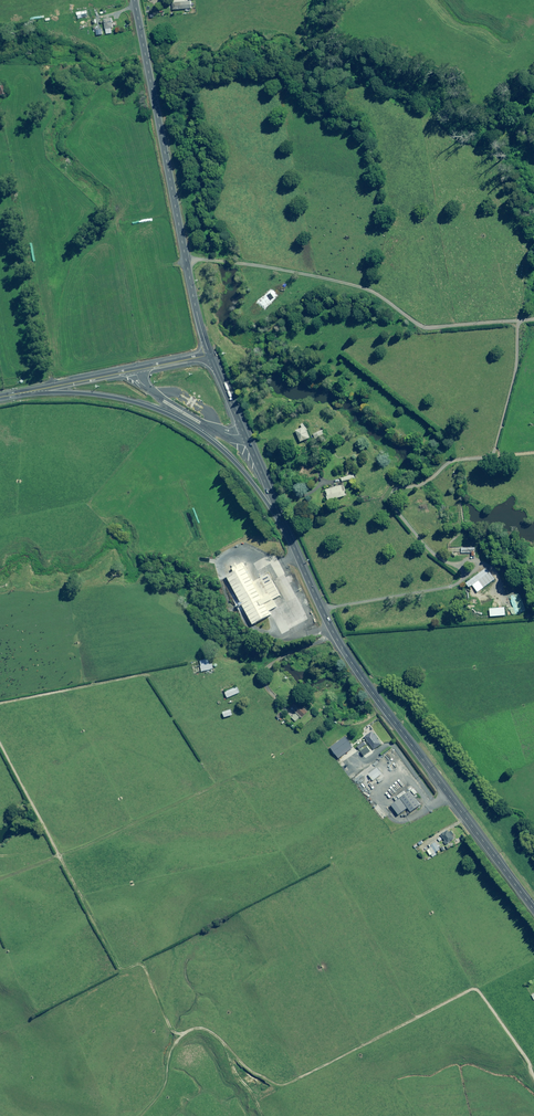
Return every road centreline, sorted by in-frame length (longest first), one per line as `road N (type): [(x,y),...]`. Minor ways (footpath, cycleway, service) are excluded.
road 1 (trunk): [(533,910),(358,674),(283,522)]
road 2 (track): [(322,609),(454,584),(461,572),(396,509),(394,491),(419,486),(456,459),(533,454)]
road 3 (primary): [(210,355),(134,0)]
road 4 (trunk): [(283,522),(236,464),(180,421),(108,396),(23,393)]
road 5 (trunk): [(23,393),(210,355)]
road 6 (trunk): [(283,522),(210,355)]

